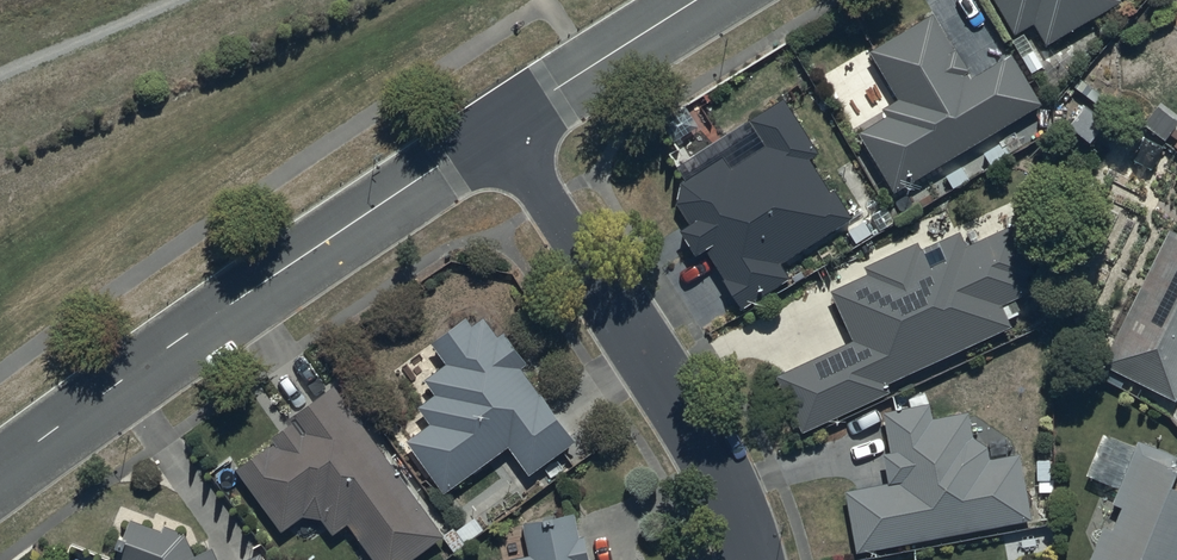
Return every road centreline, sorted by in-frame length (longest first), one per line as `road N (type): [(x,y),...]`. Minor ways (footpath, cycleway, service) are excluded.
road 1 (tertiary): [(501,126),(186,334),(0,470)]
road 2 (residential): [(750,559),(714,455),(501,126)]
road 3 (tertiary): [(701,0),(501,126)]

